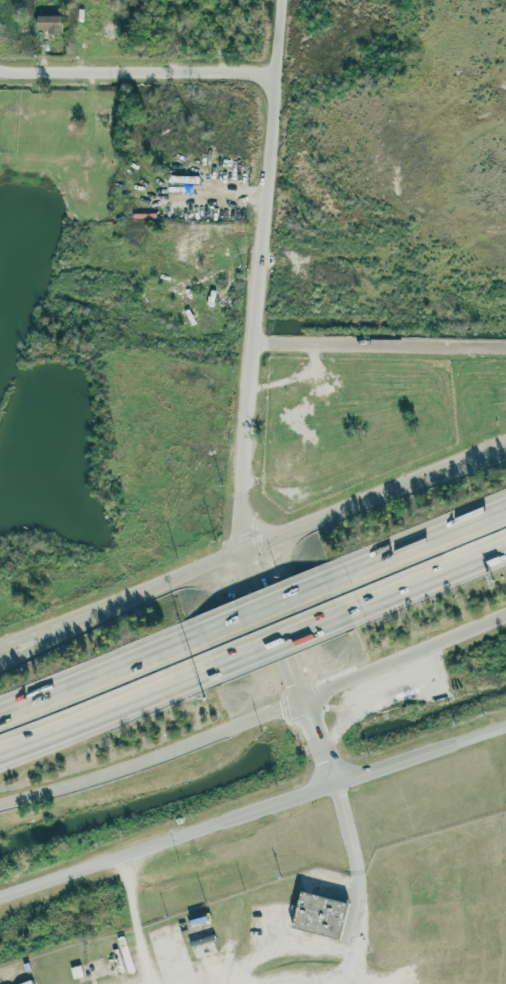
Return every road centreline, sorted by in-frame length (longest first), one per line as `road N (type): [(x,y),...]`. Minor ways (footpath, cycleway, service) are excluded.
road 1 (residential): [(250,537),(291,0)]
road 2 (secondary): [(486,455),(0,645)]
road 3 (tertiary): [(0,900),(345,783)]
road 4 (motorway): [(0,809),(137,771),(313,701)]
road 5 (residential): [(283,71),(0,65)]
road 6 (residential): [(505,348),(259,346)]
road 7 (motorway): [(0,752),(203,668)]
road 8 (motorway): [(313,701),(505,619)]
road 9 (motorway): [(189,634),(0,715)]
road 10 (motorway): [(505,506),(333,575)]
road 11 (tertiary): [(313,701),(250,537)]
road 12 (motorway): [(349,610),(505,544)]
road 13 (residential): [(345,783),(505,728)]
road 14 (motorway): [(203,668),(349,610)]
road 15 (motorway): [(333,575),(189,634)]
road 16 (motorway): [(121,600),(0,664)]

